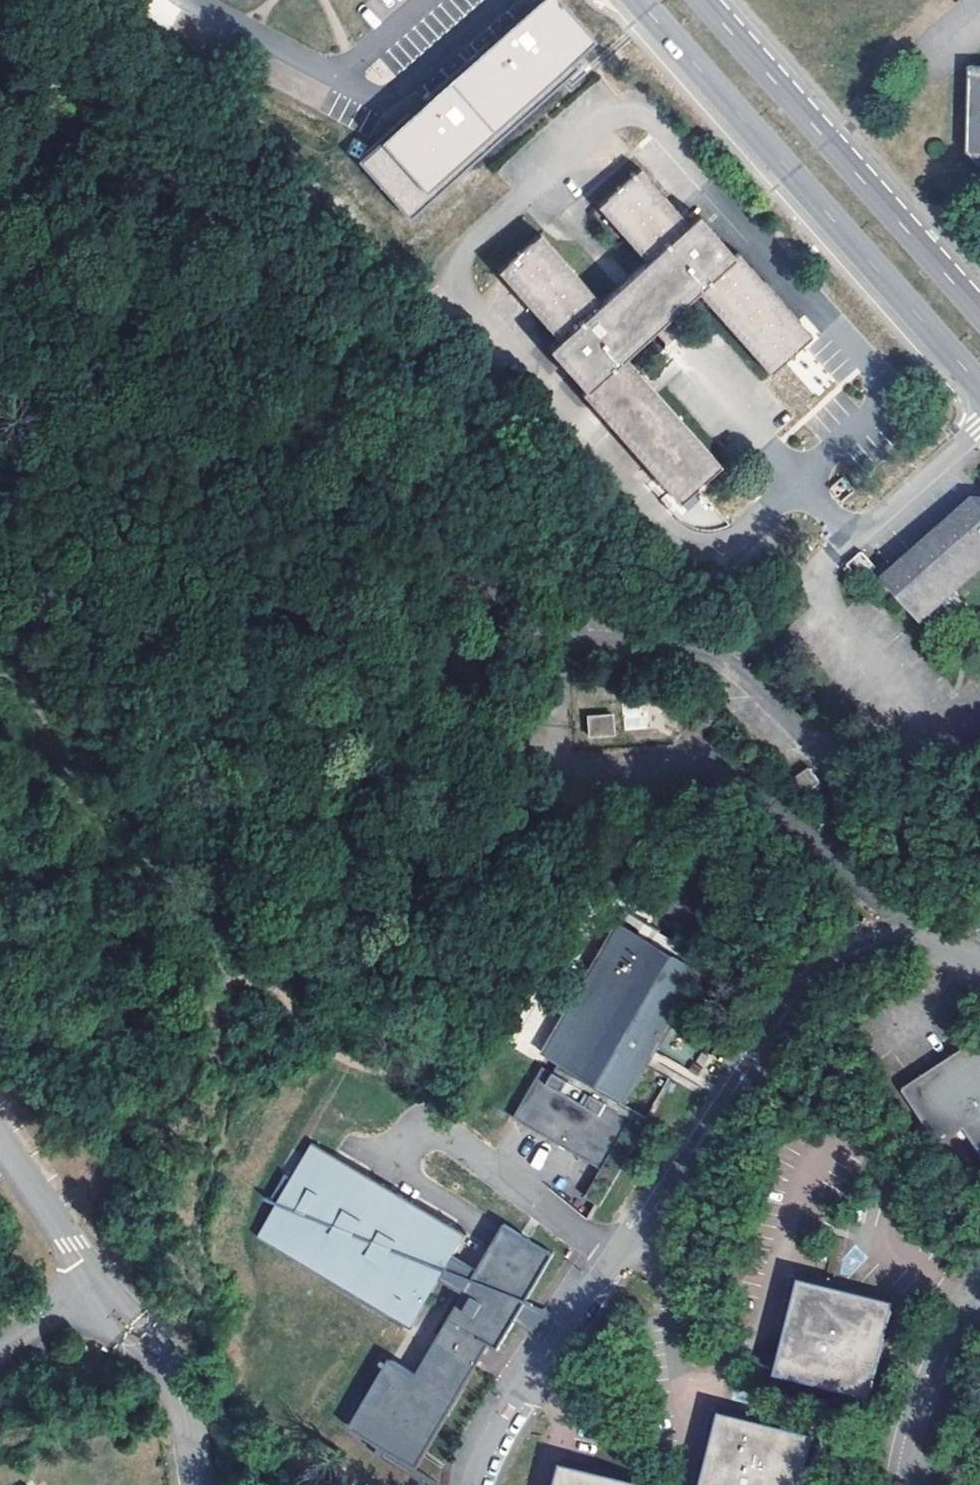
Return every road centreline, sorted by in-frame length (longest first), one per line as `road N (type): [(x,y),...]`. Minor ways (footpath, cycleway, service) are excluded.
road 1 (residential): [(979,974),(937,950),(896,948),(816,983),(656,1220),(530,1375),(471,1484)]
road 2 (tertiary): [(638,0),(979,387)]
road 3 (tertiary): [(979,313),(703,0)]
road 4 (residential): [(197,1484),(179,1392),(71,1242)]
road 5 (residential): [(905,1484),(930,1398),(979,1299)]
road 6 (unclassified): [(979,428),(836,553)]

